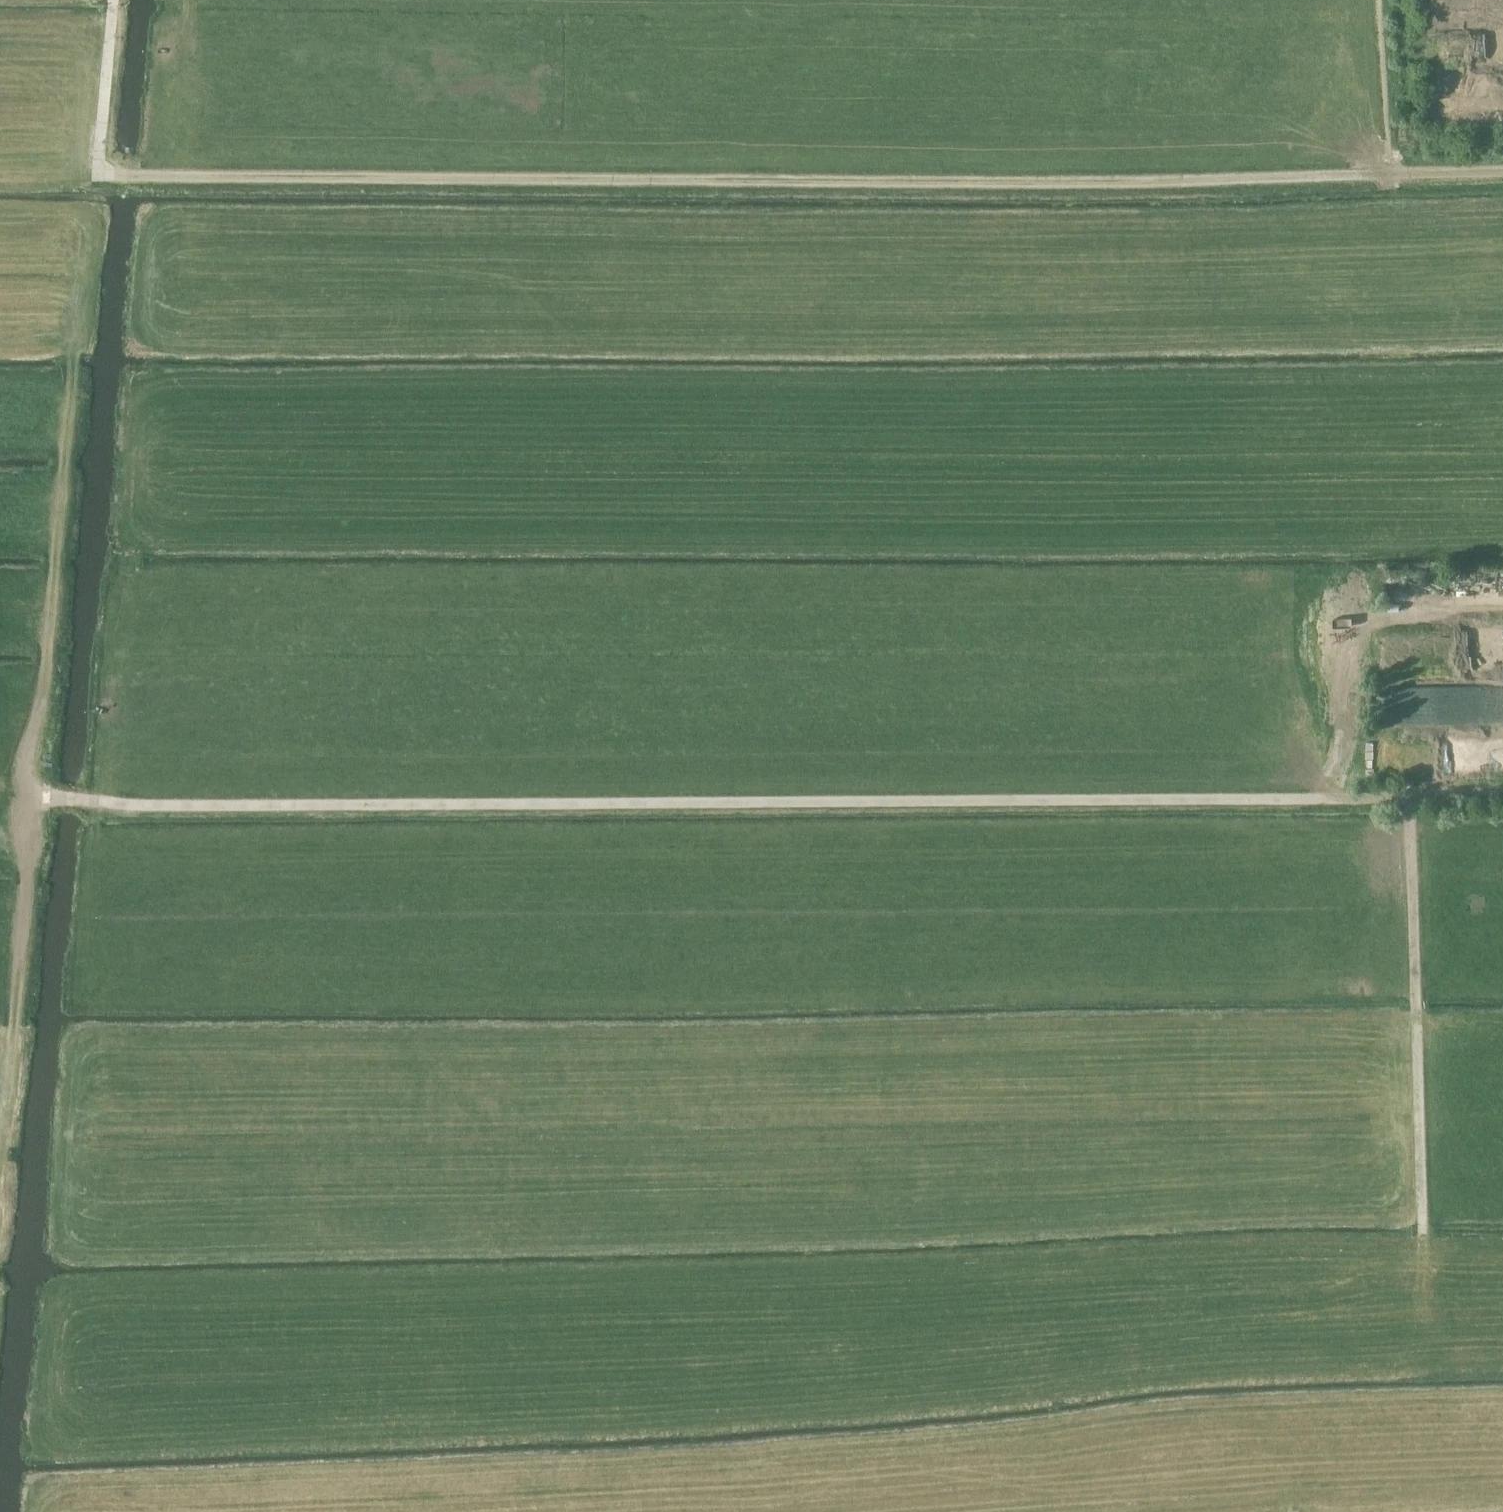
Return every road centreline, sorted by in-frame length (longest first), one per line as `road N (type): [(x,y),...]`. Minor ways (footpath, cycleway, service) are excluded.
road 1 (track): [(50,794),(1034,799),(1502,786)]
road 2 (track): [(1502,1483),(1341,1483),(1300,1490),(1293,1509)]

